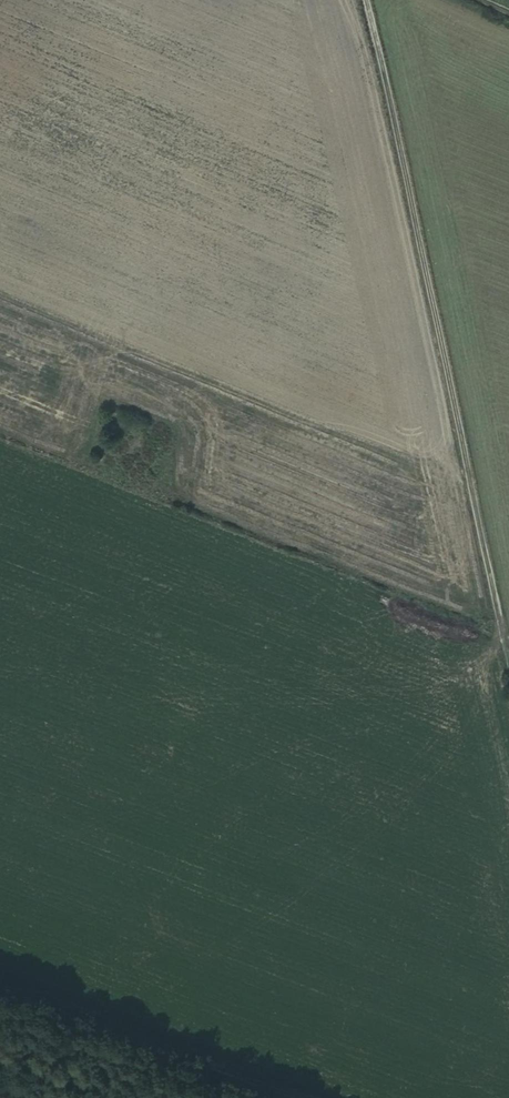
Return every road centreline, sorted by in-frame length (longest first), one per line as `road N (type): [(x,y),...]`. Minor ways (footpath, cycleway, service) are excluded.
road 1 (track): [(366,0),(508,684)]
road 2 (track): [(0,995),(275,1097)]

